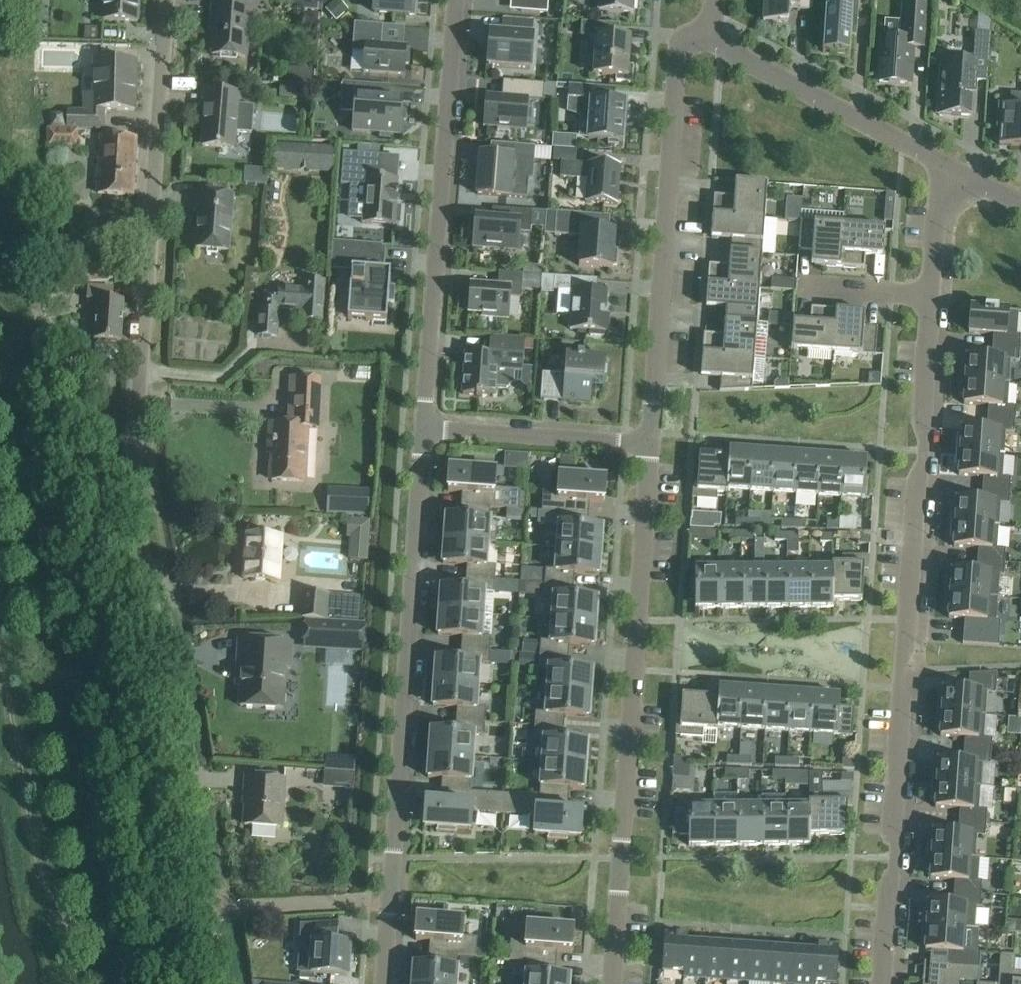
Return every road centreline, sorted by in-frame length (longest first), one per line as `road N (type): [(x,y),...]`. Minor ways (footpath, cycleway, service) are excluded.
road 1 (residential): [(205,909),(138,534),(133,381),(162,0)]
road 2 (residential): [(884,983),(933,293)]
road 3 (residential): [(383,983),(423,427)]
road 4 (residential): [(651,443),(614,983)]
road 5 (residential): [(423,427),(456,0)]
road 6 (residential): [(710,39),(684,50),(677,67),(651,443)]
road 7 (residential): [(942,161),(710,39)]
road 8 (residential): [(651,443),(423,427)]
road 9 (residential): [(933,293),(942,161)]
road 10 (residential): [(808,284),(933,293)]

